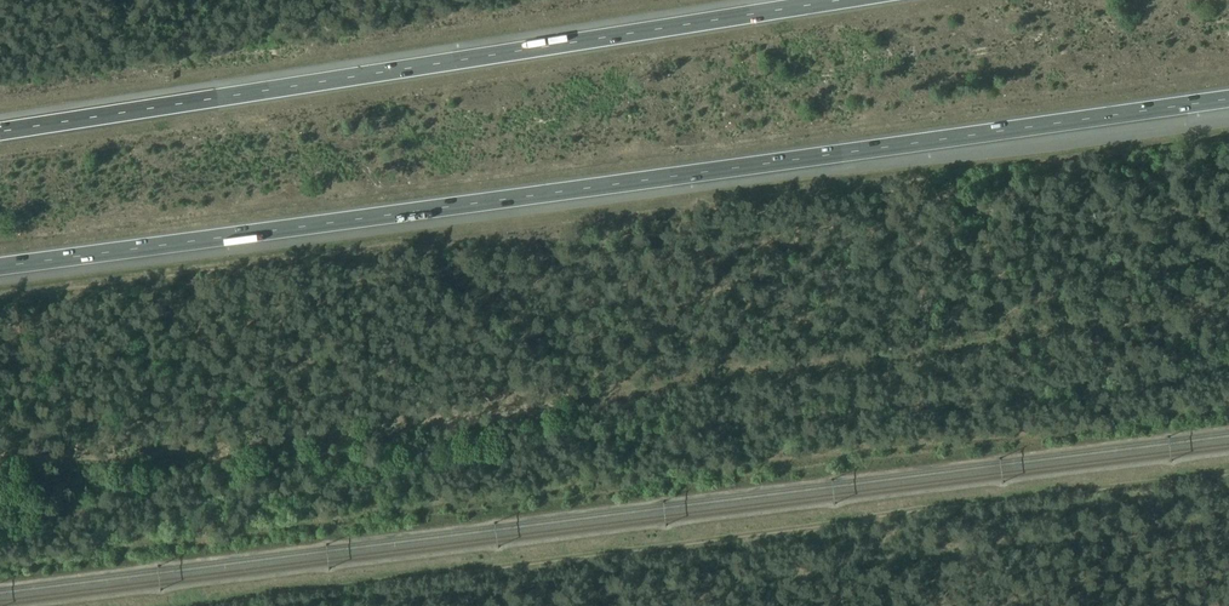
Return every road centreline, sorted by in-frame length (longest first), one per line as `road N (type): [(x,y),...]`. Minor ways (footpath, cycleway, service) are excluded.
road 1 (motorway): [(0,266),(1228,99)]
road 2 (track): [(1228,475),(208,605)]
road 3 (motorway): [(836,0),(0,132)]
road 4 (track): [(625,605),(921,566),(949,554),(994,558),(1141,535),(1177,538),(1228,523)]

